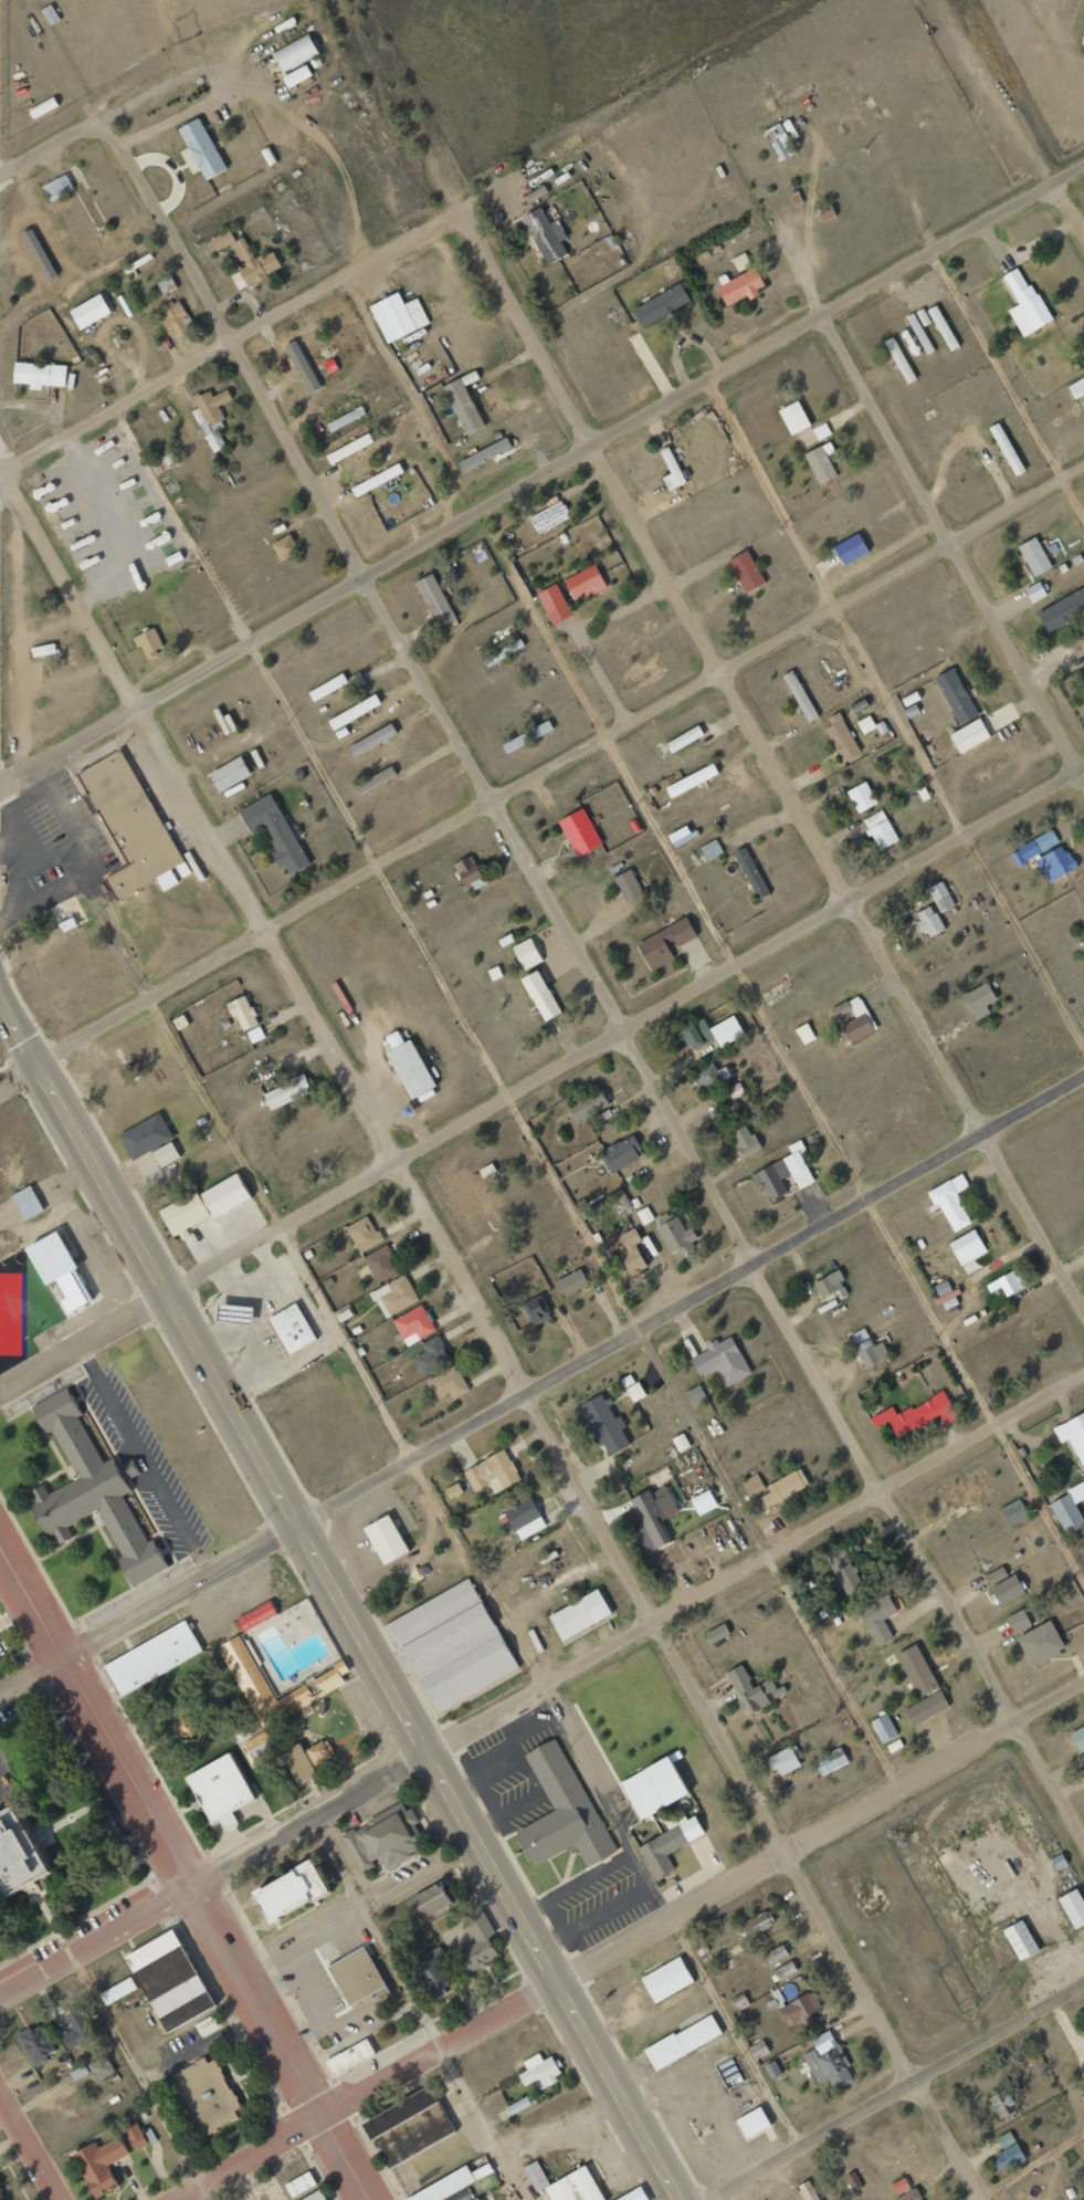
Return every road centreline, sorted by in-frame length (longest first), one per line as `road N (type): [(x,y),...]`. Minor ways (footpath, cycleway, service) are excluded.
road 1 (residential): [(981,2199),(0,458)]
road 2 (residential): [(1083,1846),(102,116)]
road 3 (primary): [(677,2199),(38,1068),(0,988)]
road 4 (residential): [(1083,1313),(464,213)]
road 5 (residential): [(0,1395),(850,904),(1083,760)]
road 6 (residential): [(0,789),(1083,166)]
road 7 (residential): [(0,1090),(1083,467)]
road 8 (residential): [(65,1655),(1083,1073)]
road 9 (residential): [(196,1886),(1083,1371)]
road 10 (residential): [(318,2115),(783,1858),(1083,1681)]
road 11 (residential): [(366,2199),(0,1531)]
road 12 (residential): [(1083,778),(818,315)]
road 13 (residential): [(3,464),(464,213)]
road 14 (residential): [(1083,1983),(706,2199)]
road 15 (residential): [(0,1998),(196,1886)]
road 16 (residential): [(174,2199),(318,2115)]
road 17 (residential): [(61,2199),(0,2096)]

